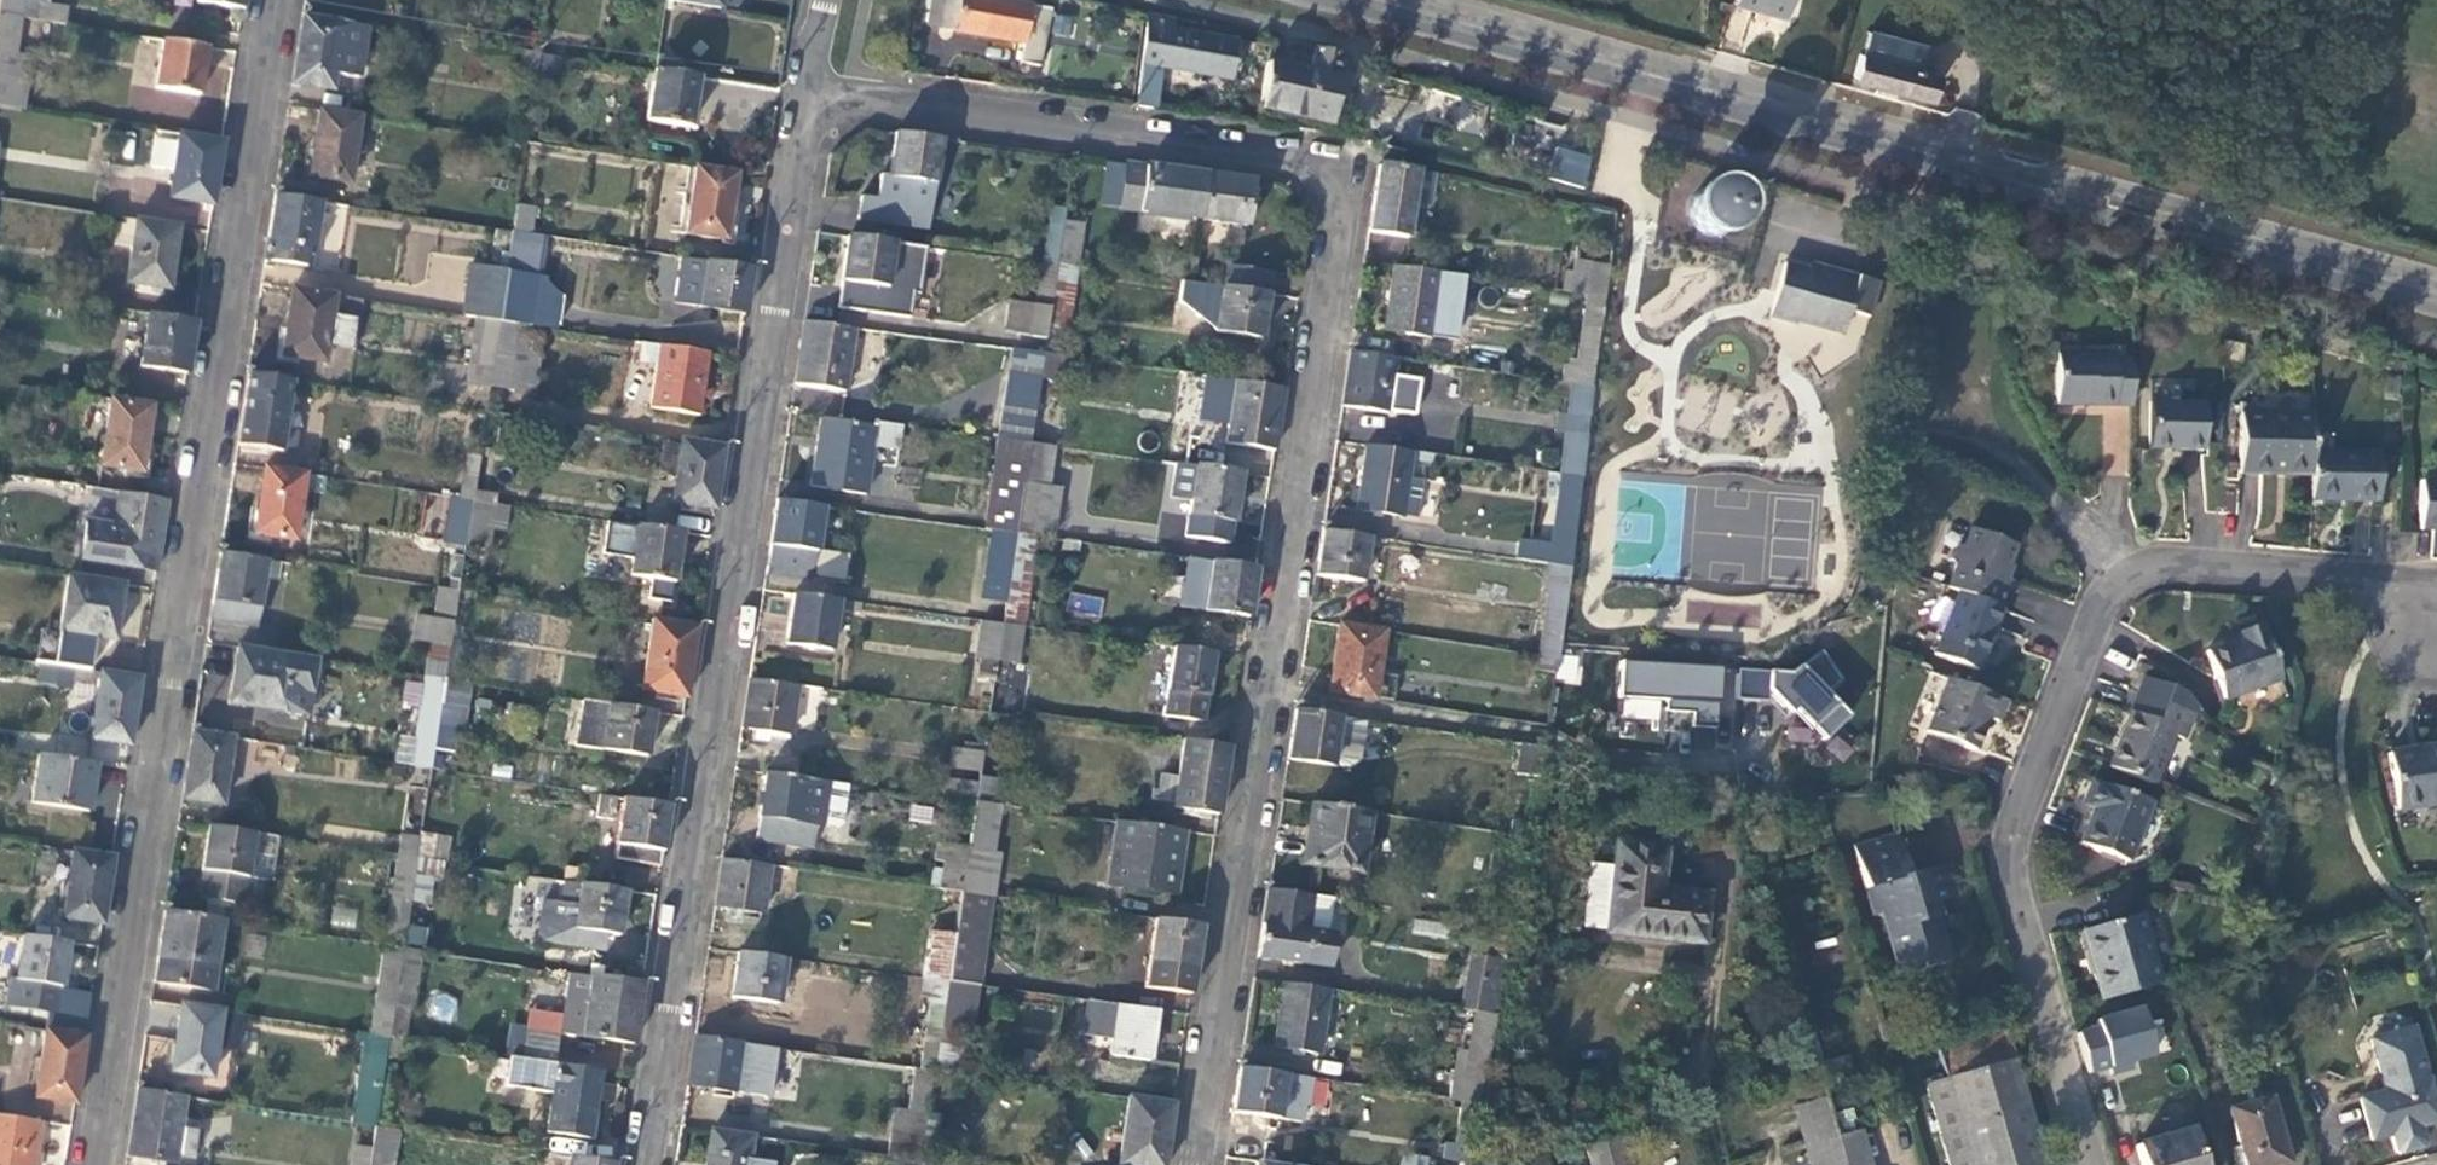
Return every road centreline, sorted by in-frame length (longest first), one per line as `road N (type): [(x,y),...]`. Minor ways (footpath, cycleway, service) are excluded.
road 1 (residential): [(1192,1164),(1343,205),(1310,161),(813,94)]
road 2 (residential): [(99,1164),(281,0)]
road 3 (secondary): [(1382,0),(2436,292)]
road 4 (residential): [(813,94),(649,1164)]
road 5 (residential): [(2089,1164),(2013,856),(2023,807),(2107,597),(2131,573)]
road 6 (residential): [(2131,573),(2164,562),(2376,580),(2417,588),(2436,630)]
road 7 (residential): [(2131,573),(2039,487),(1986,423),(1969,301)]

